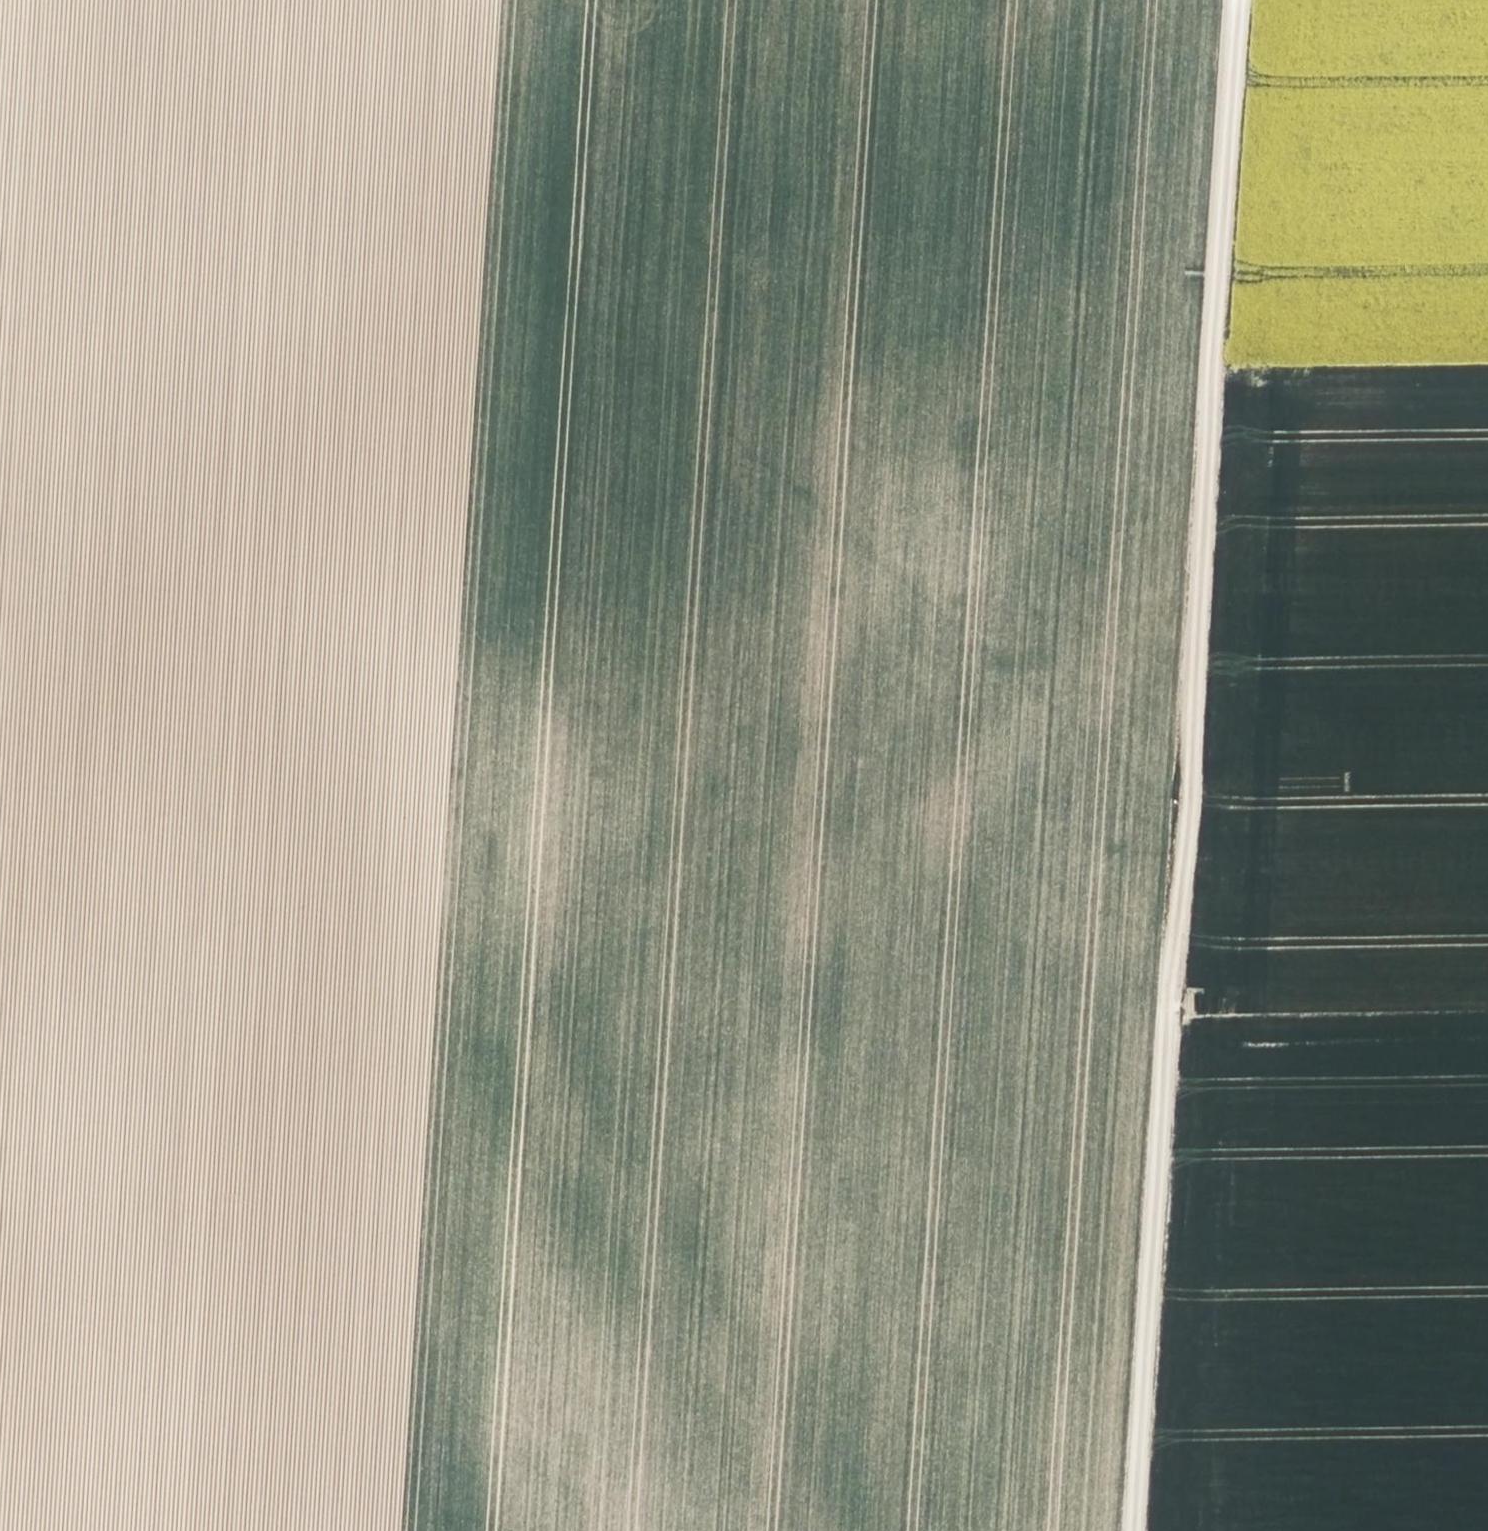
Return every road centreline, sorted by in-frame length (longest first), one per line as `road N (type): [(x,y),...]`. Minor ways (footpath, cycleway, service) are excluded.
road 1 (track): [(1233,0),(1196,759),(1168,1012),(1134,1530)]

